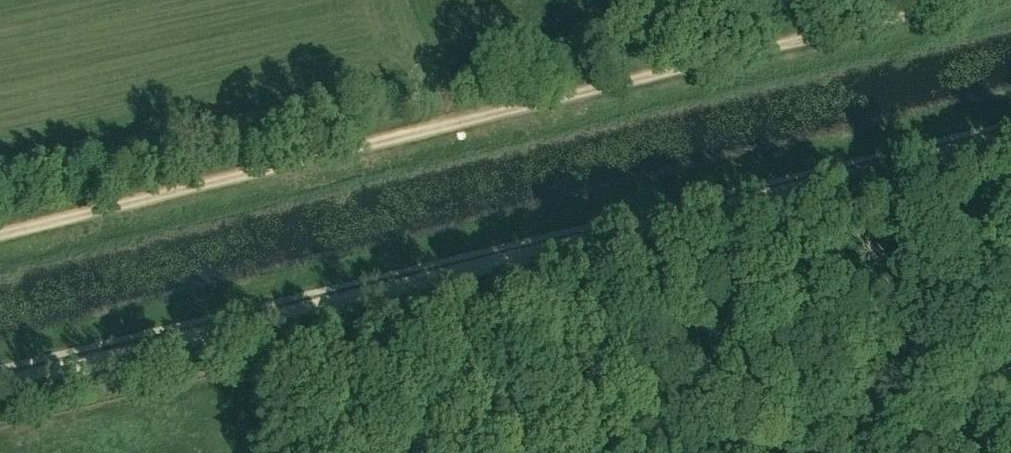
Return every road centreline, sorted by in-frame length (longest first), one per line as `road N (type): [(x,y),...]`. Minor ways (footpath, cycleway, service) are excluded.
road 1 (unclassified): [(0,385),(1010,137)]
road 2 (track): [(976,0),(0,242)]

